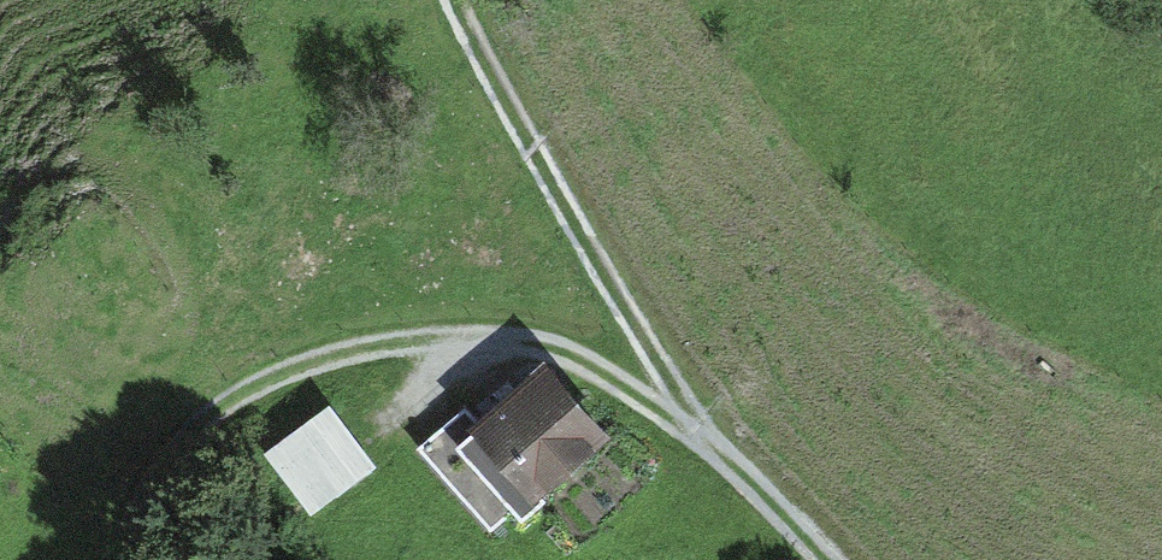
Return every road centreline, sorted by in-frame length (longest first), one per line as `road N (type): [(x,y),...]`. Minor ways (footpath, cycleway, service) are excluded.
road 1 (track): [(765,499),(565,357),(507,341),(444,343),(345,365),(251,399),(190,451),(148,530),(142,559)]
road 2 (track): [(459,0),(486,67),(657,353),(820,559)]

